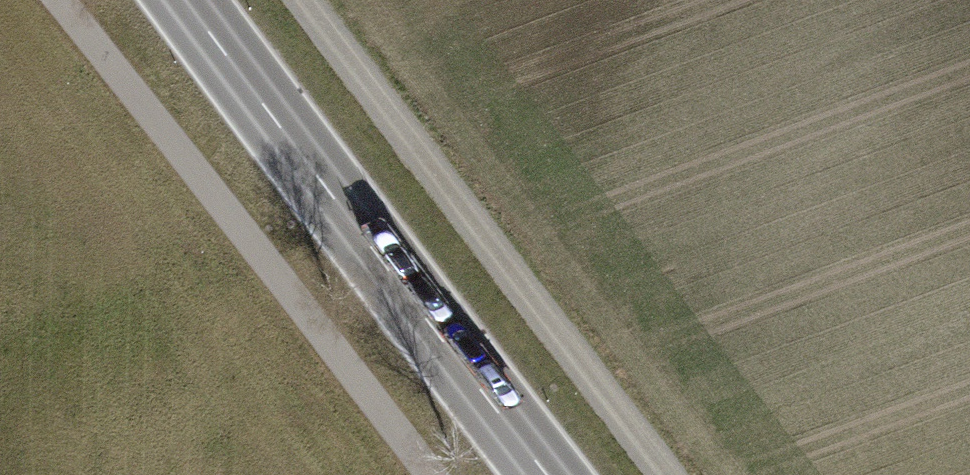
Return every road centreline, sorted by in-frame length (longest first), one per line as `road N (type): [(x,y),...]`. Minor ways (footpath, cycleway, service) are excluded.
road 1 (secondary): [(184,0),(553,474)]
road 2 (track): [(308,0),(670,474)]

